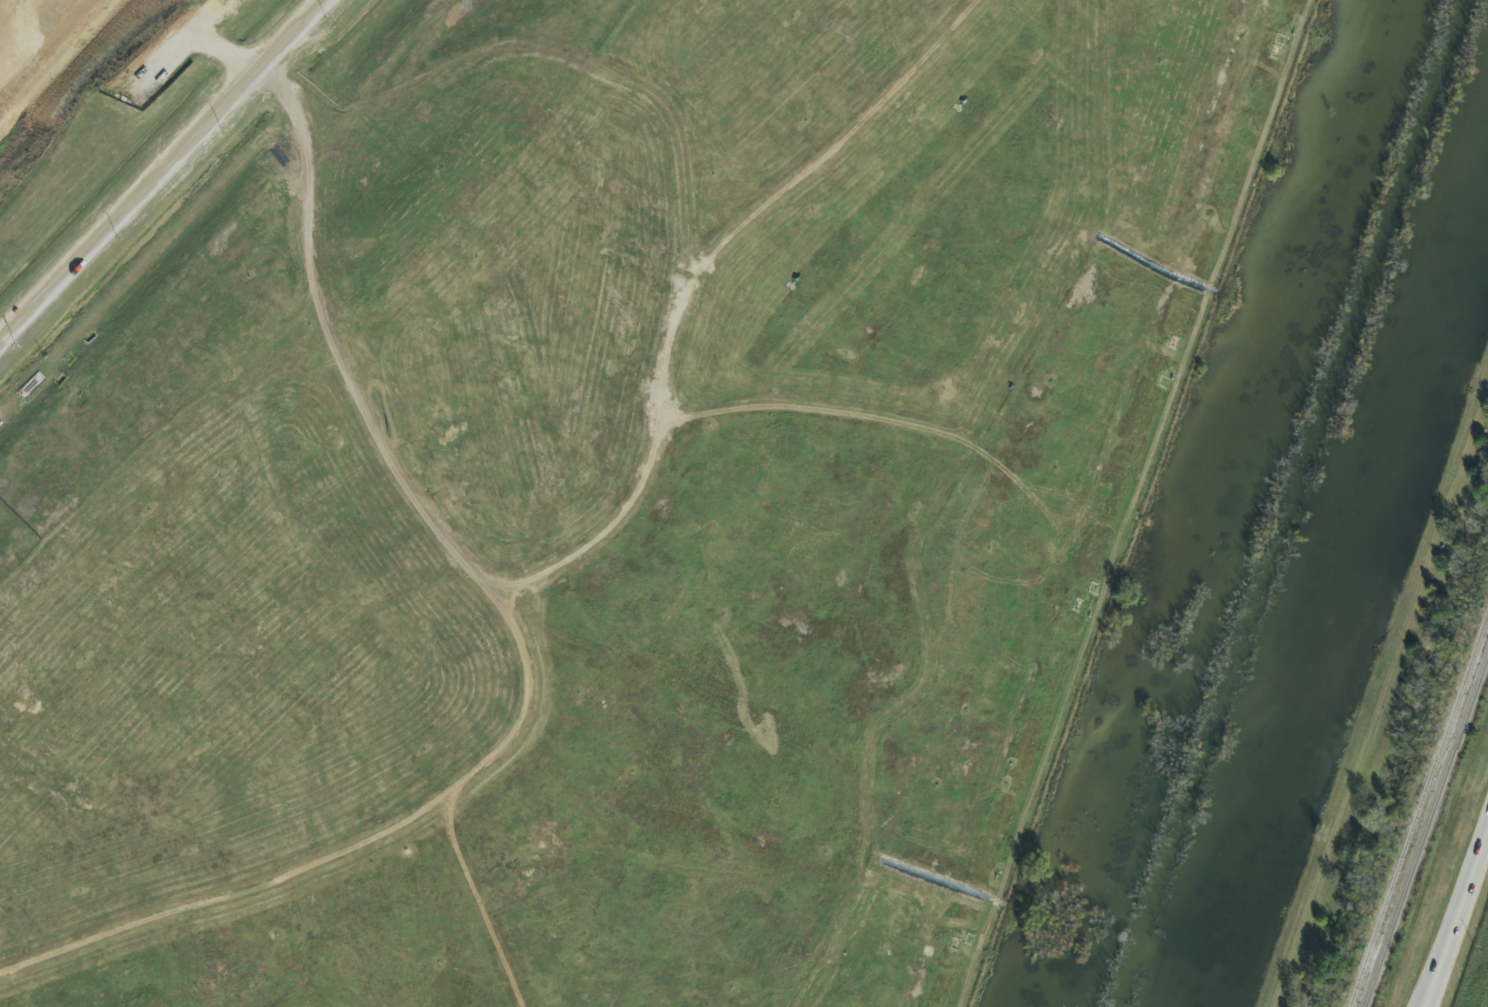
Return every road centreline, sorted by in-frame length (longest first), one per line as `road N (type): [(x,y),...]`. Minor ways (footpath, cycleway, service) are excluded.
road 1 (track): [(0,977),(328,857),(446,800),(507,750),(536,705),(528,644),(405,474),(349,379),(319,279),(300,133),(264,74)]
road 2 (track): [(497,600),(608,534),(632,508),(651,469),(680,311),(699,272),(857,134),(979,0)]
road 3 (primary): [(1426,1006),(1487,828)]

